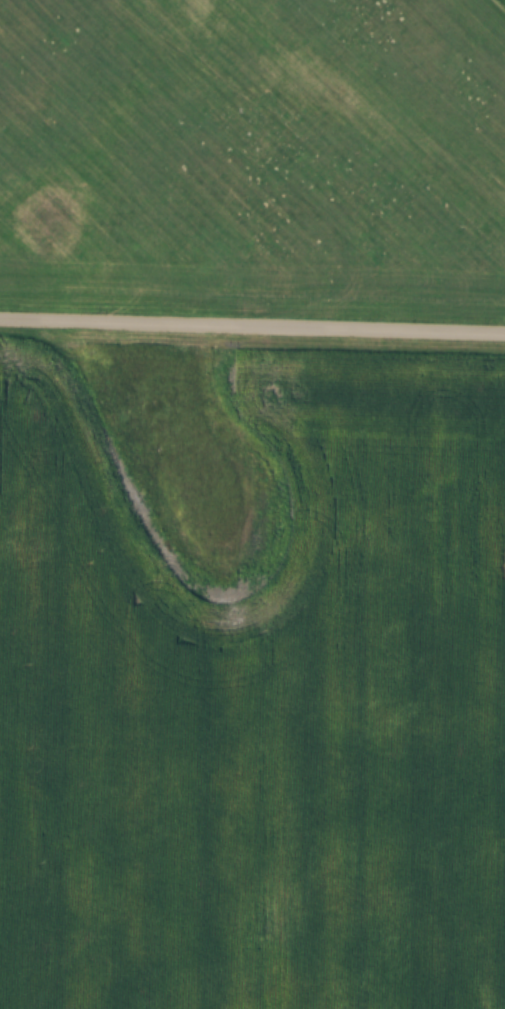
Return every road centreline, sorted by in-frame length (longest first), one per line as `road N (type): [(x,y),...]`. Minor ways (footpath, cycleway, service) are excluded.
road 1 (residential): [(0,310),(504,323)]

